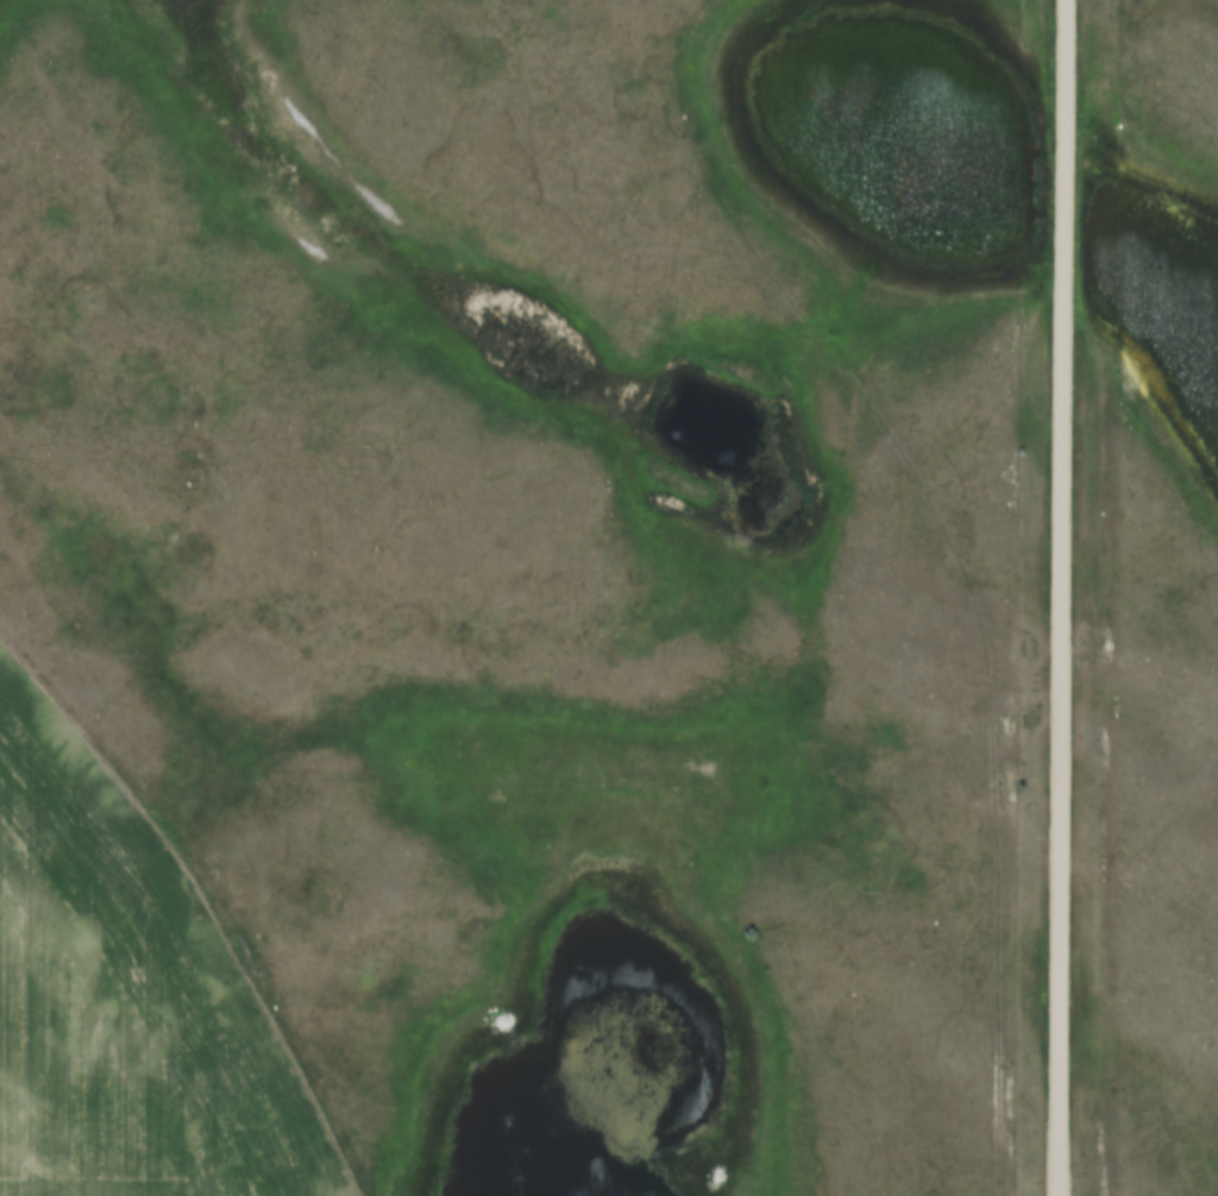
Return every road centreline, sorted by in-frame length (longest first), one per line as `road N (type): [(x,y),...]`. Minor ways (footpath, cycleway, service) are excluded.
road 1 (residential): [(1062,1195),(1069,0)]

